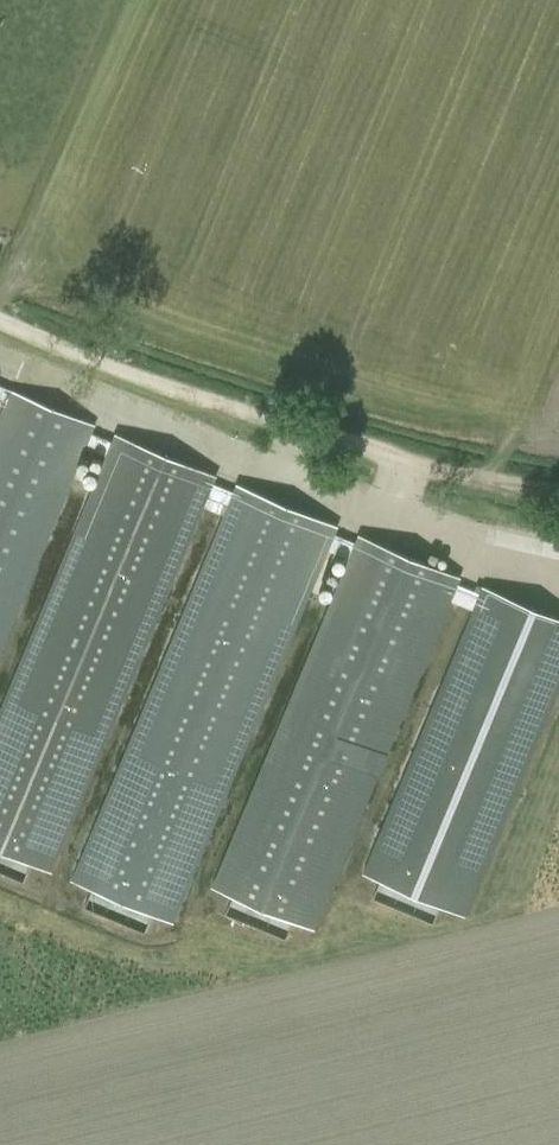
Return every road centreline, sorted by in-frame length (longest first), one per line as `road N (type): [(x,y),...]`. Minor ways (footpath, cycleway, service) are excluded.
road 1 (track): [(0,320),(252,411),(558,487)]

